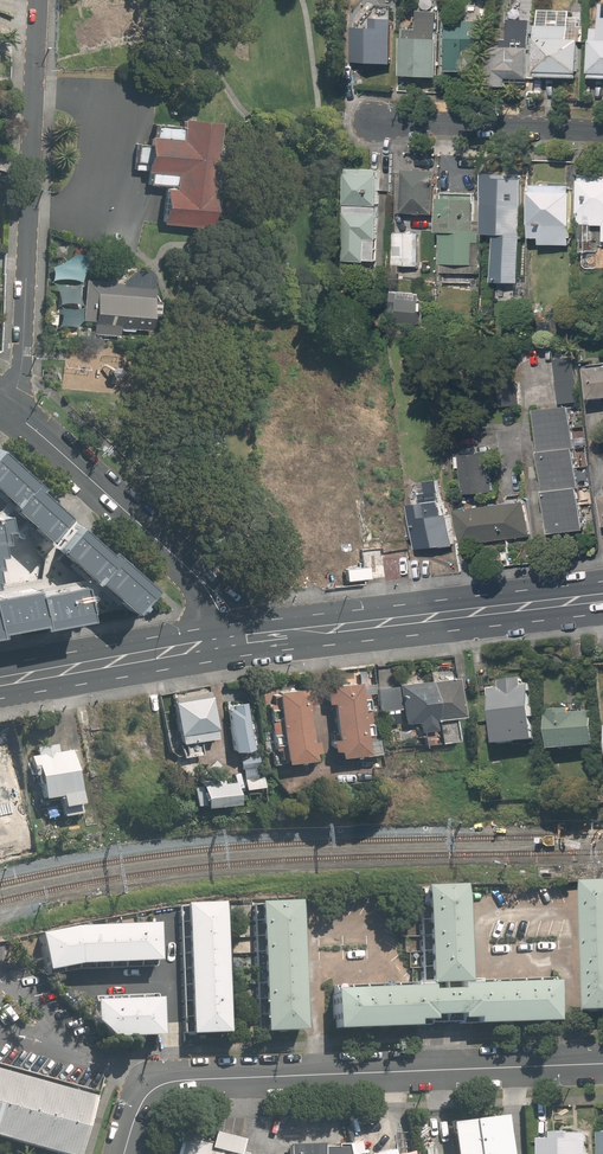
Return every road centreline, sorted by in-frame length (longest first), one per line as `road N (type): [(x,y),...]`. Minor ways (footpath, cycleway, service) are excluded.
road 1 (residential): [(602,1061),(172,1082),(145,1097),(125,1153)]
road 2 (residential): [(4,406),(20,381),(23,349),(37,0)]
road 3 (secondary): [(602,597),(264,637)]
road 4 (tertiary): [(181,559),(4,406)]
road 5 (residential): [(602,132),(375,121)]
road 6 (secondary): [(211,645),(0,681)]

